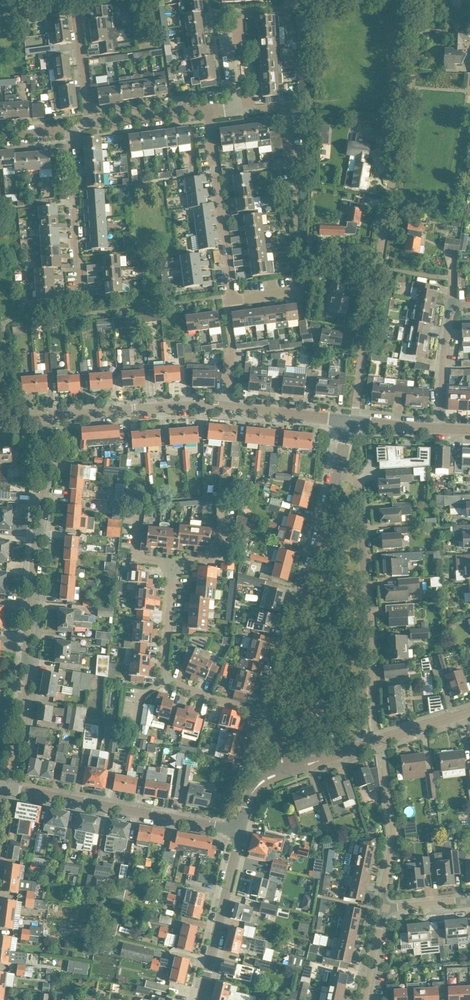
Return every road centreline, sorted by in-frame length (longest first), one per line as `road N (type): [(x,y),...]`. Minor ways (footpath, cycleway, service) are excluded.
road 1 (residential): [(4,788),(26,687),(43,416)]
road 2 (residential): [(43,416),(191,404),(351,421)]
road 3 (residential): [(273,716),(351,421)]
road 4 (residential): [(299,293),(231,296),(207,111)]
road 5 (residential): [(240,831),(4,788)]
road 6 (residential): [(273,716),(167,679),(174,564)]
road 7 (residential): [(286,772),(469,712)]
road 8 (residential): [(201,999),(240,831)]
road 9 (residential): [(83,300),(71,130)]
road 10 (residential): [(207,111),(237,108),(238,11),(276,10)]
road 11 (residential): [(440,428),(451,305),(469,304)]

